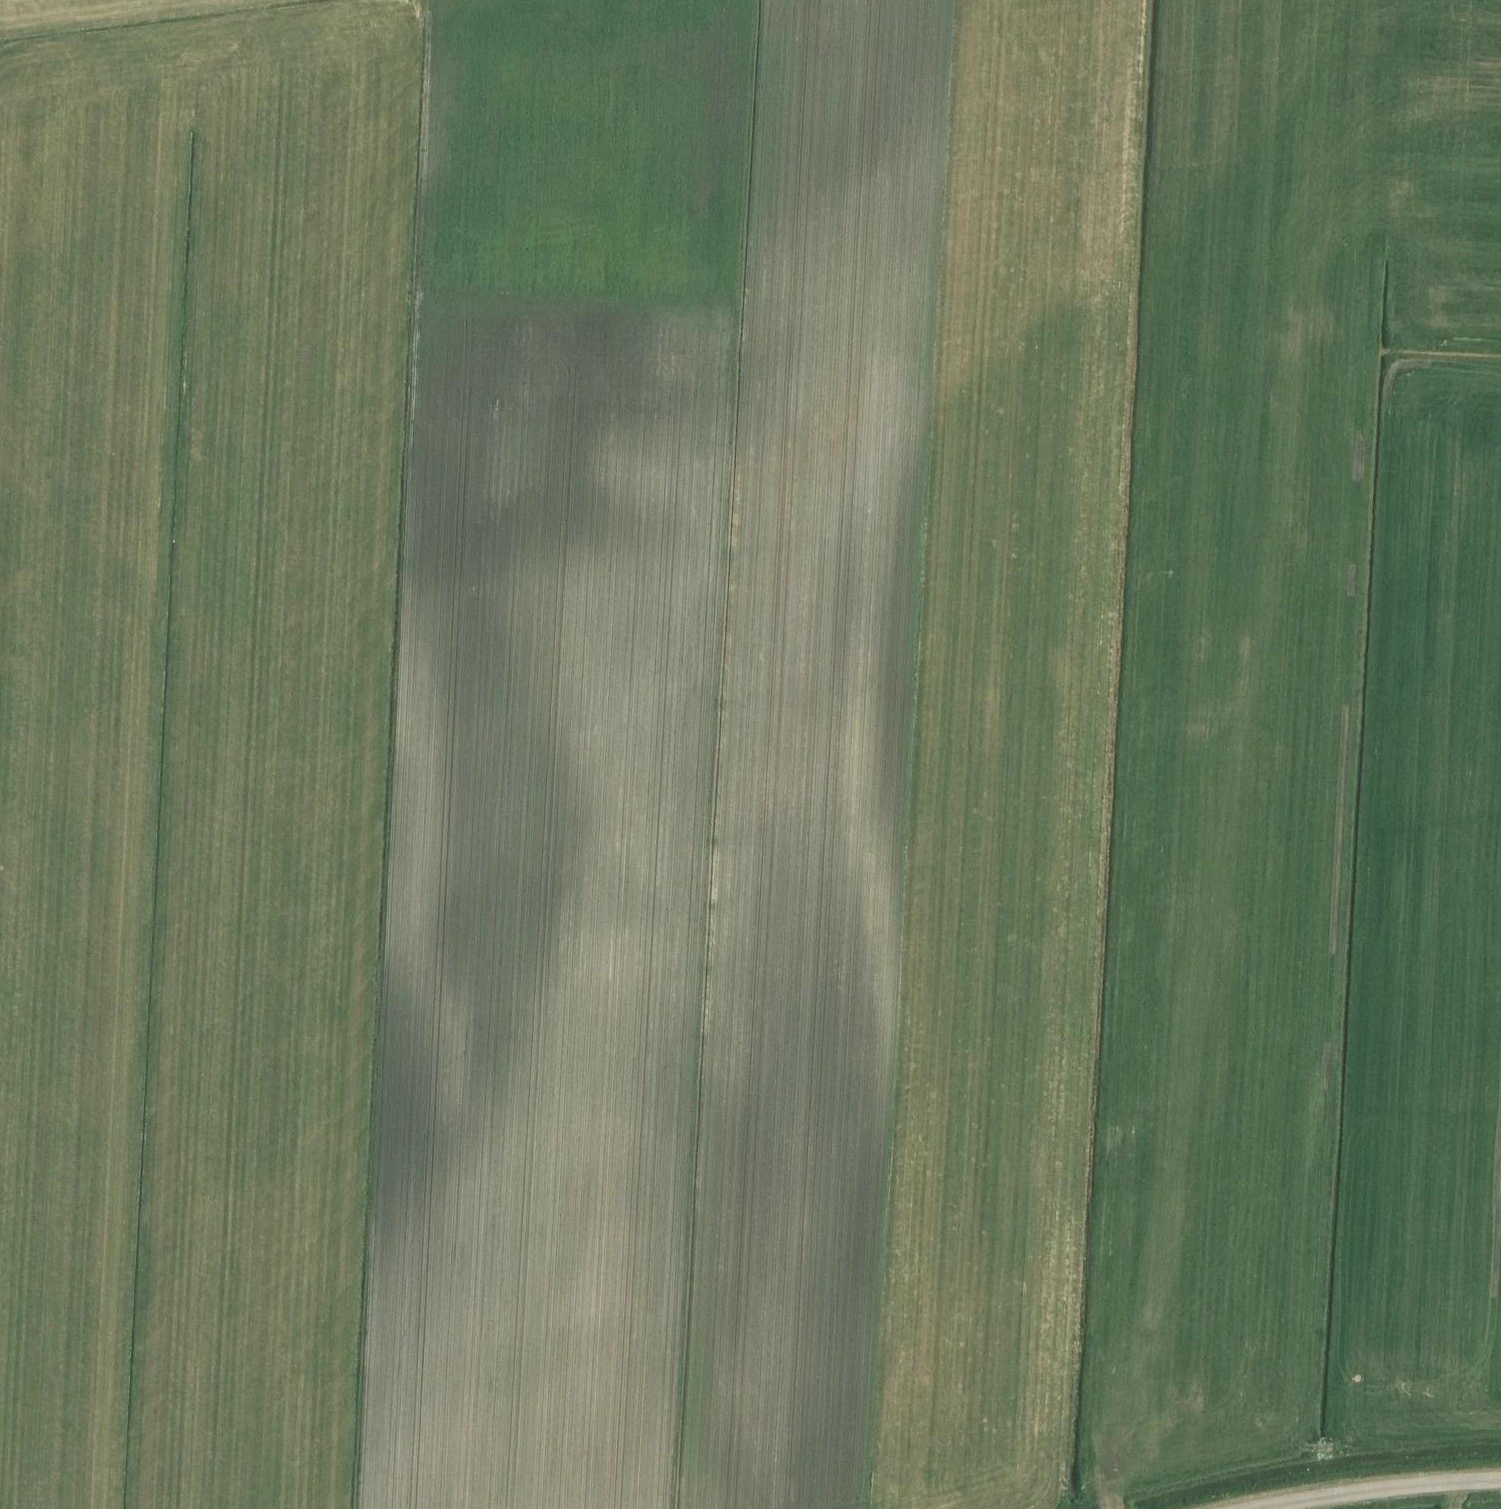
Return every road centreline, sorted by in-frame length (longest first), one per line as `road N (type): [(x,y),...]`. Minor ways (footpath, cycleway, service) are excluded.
road 1 (unclassified): [(1263,1508),(1500,1480)]

